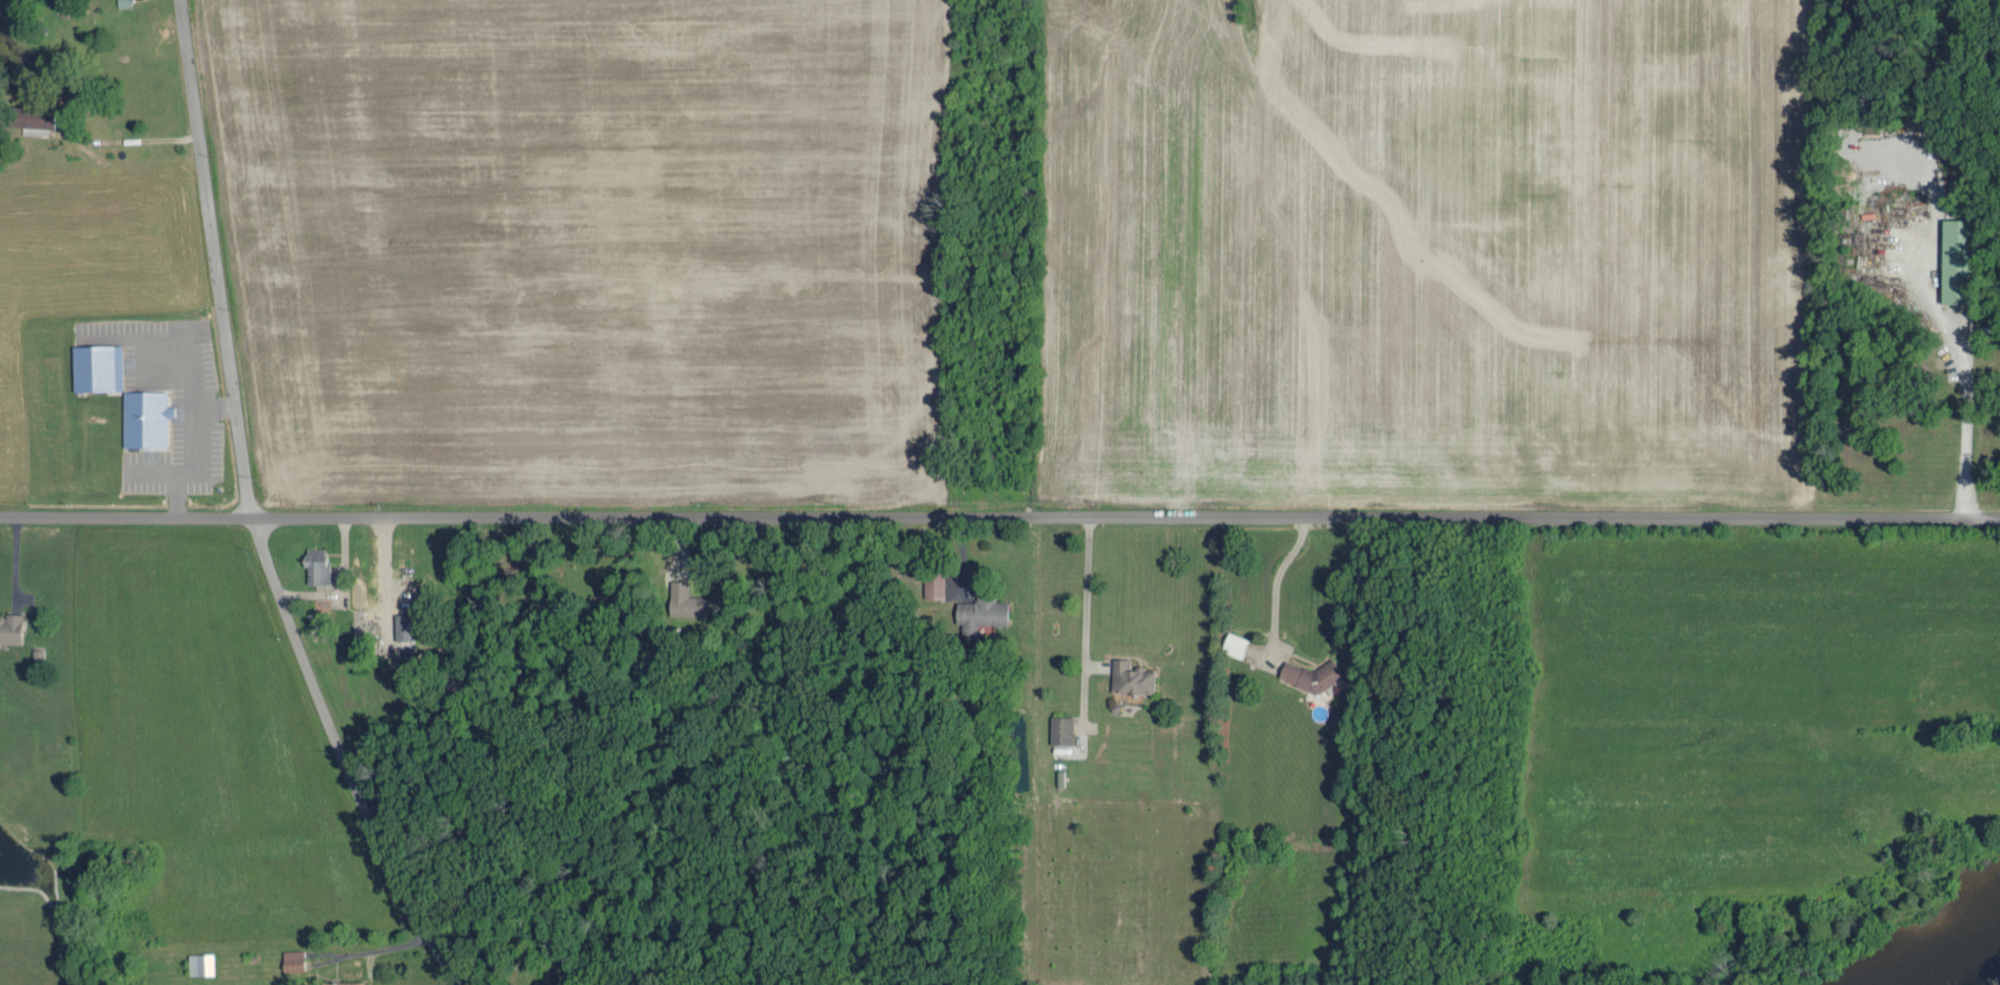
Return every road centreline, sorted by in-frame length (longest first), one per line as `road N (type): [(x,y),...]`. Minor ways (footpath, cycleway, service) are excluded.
road 1 (residential): [(1999,517),(0,515)]
road 2 (residential): [(459,984),(361,801),(250,516),(179,0)]

